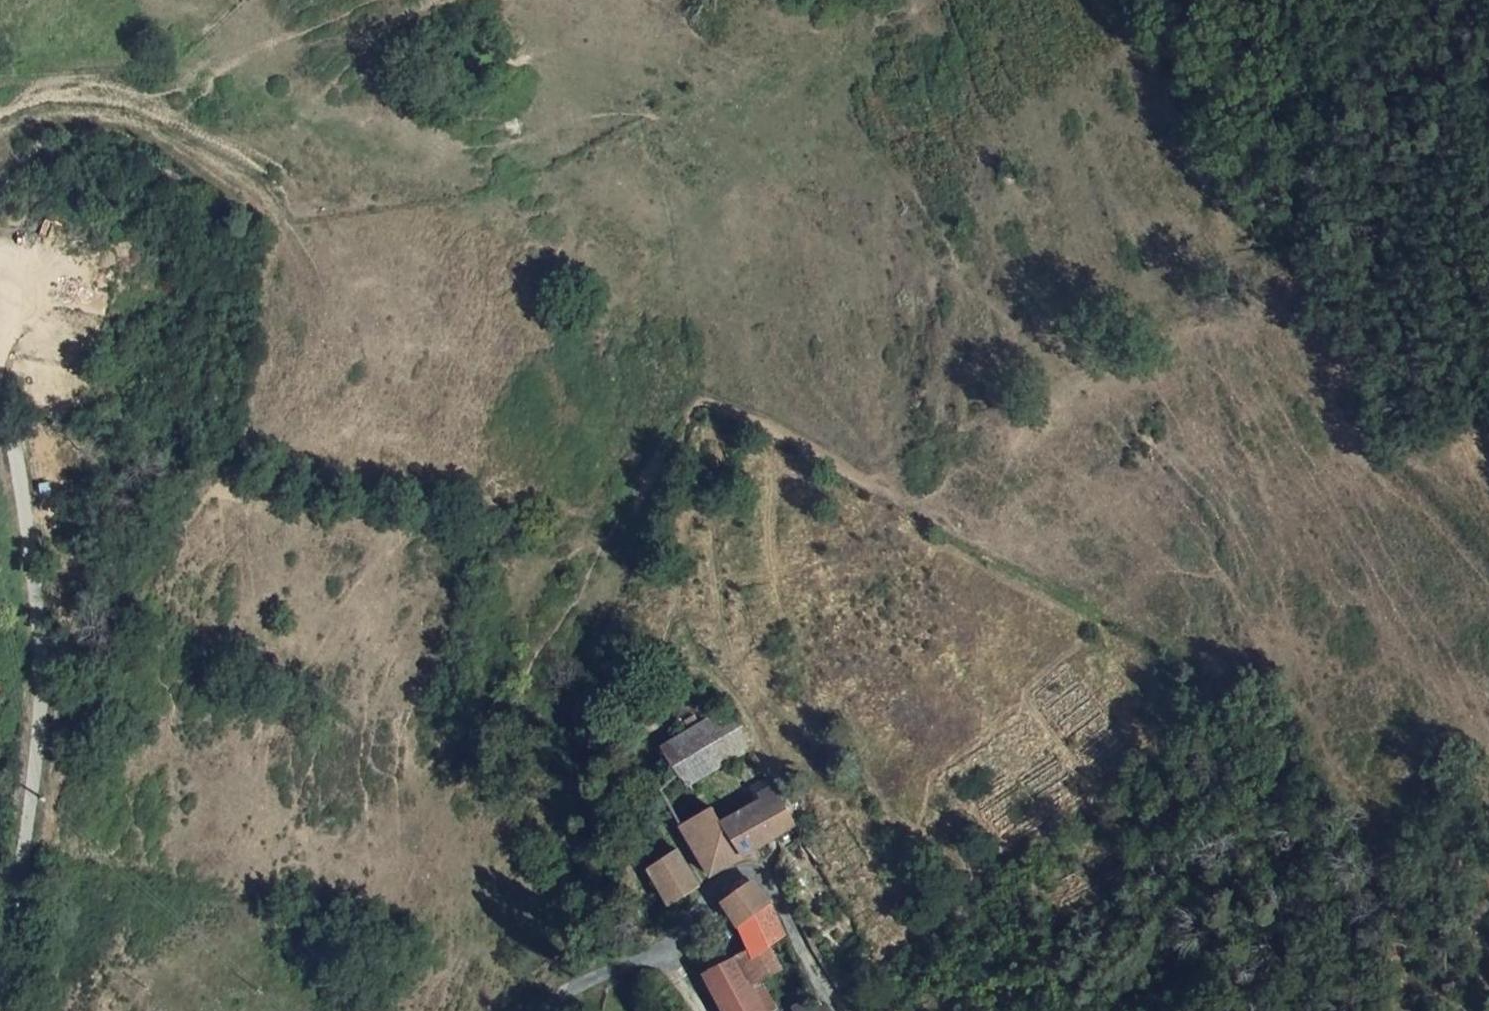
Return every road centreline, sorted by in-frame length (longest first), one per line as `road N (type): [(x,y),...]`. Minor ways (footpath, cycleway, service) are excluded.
road 1 (unclassified): [(0,990),(19,908),(44,678),(29,499),(0,399)]
road 2 (unclassified): [(544,1010),(660,952),(720,887),(749,870),(764,873),(842,1010)]

